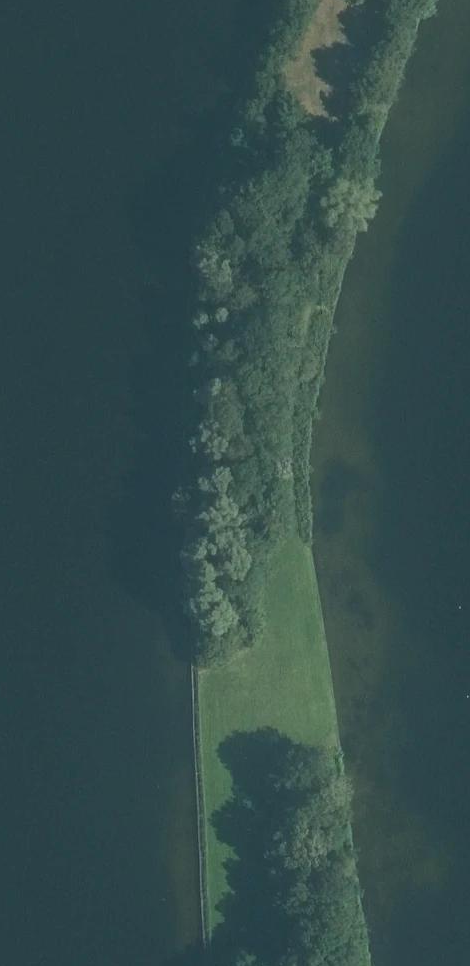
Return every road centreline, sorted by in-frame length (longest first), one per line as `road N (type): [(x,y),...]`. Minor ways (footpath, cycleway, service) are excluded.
road 1 (track): [(339,144),(290,437),(283,525)]

